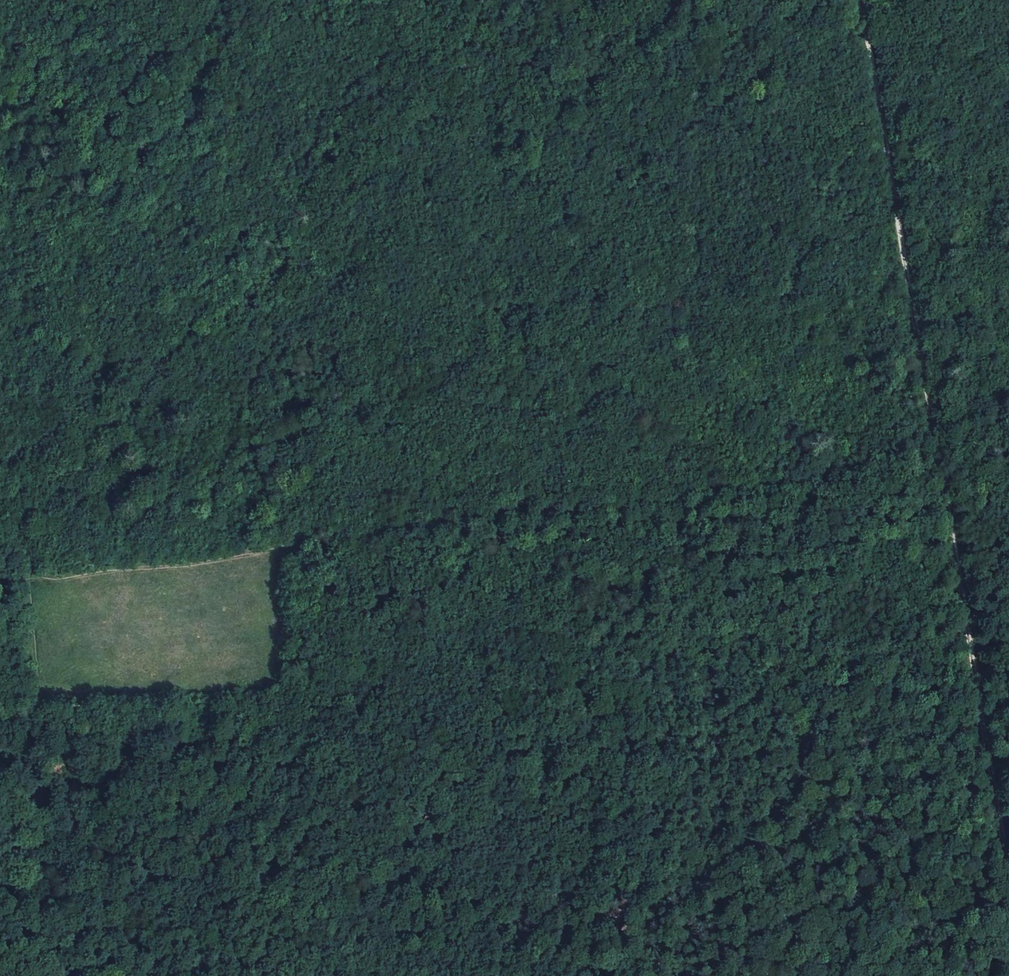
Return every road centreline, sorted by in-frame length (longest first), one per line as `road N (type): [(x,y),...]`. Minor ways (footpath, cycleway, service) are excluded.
road 1 (track): [(869,0),(948,467)]
road 2 (track): [(948,467),(1008,849)]

